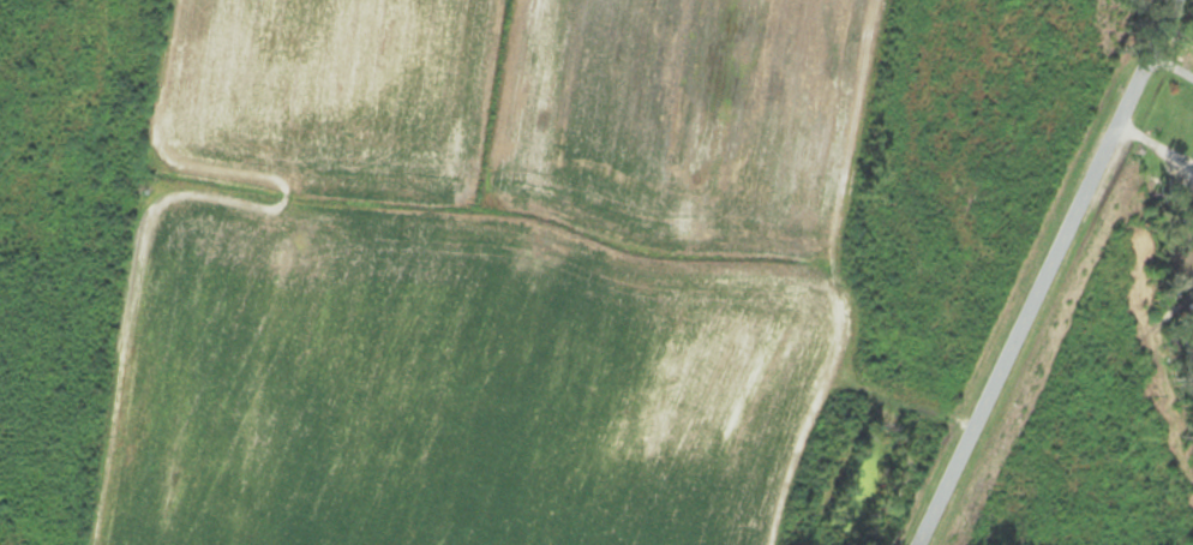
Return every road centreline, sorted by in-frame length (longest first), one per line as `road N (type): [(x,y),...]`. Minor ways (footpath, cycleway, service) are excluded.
road 1 (residential): [(906,544),(1168,0)]

